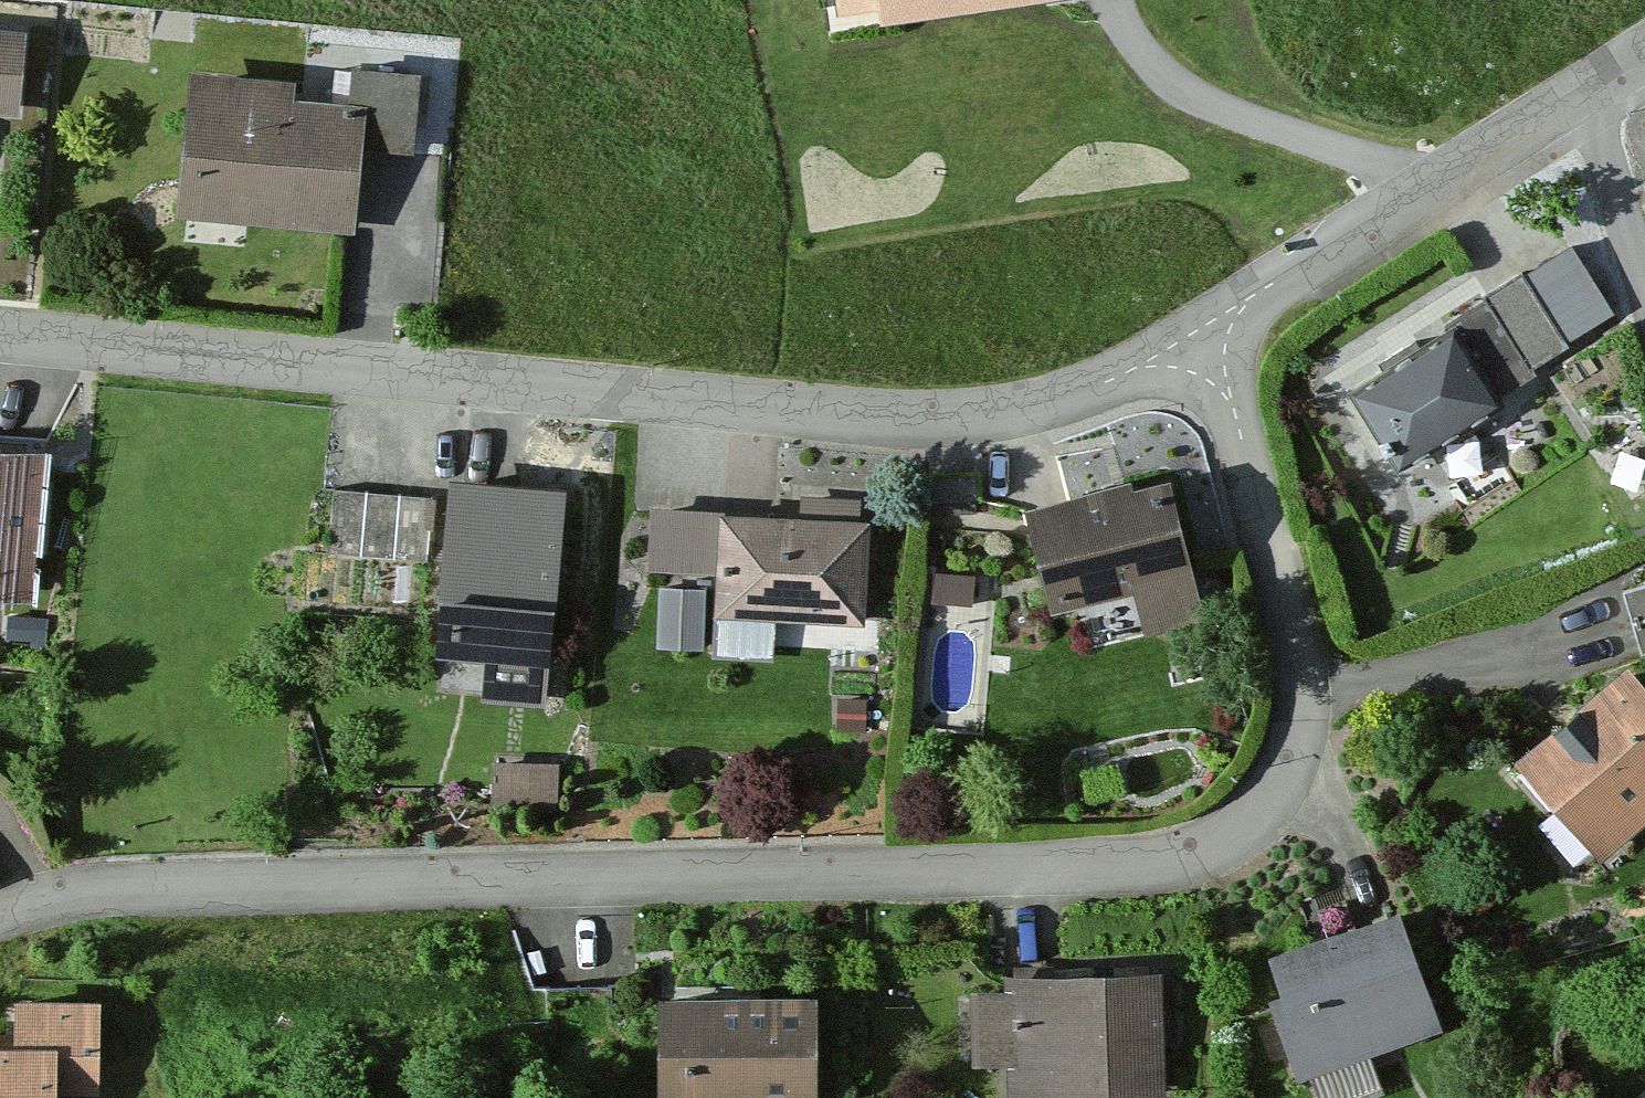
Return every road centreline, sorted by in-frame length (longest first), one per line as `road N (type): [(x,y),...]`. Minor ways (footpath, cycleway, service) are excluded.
road 1 (residential): [(0,921),(149,898),(432,876),(1094,862),(1184,848),(1255,820),(1298,772),(1319,703),(1314,644),(1200,331)]
road 2 (residential): [(1200,331),(1076,393),(913,419),(0,338)]
road 3 (residential): [(1589,98),(1200,331)]
road 4 (residential): [(1589,98),(1644,285)]

